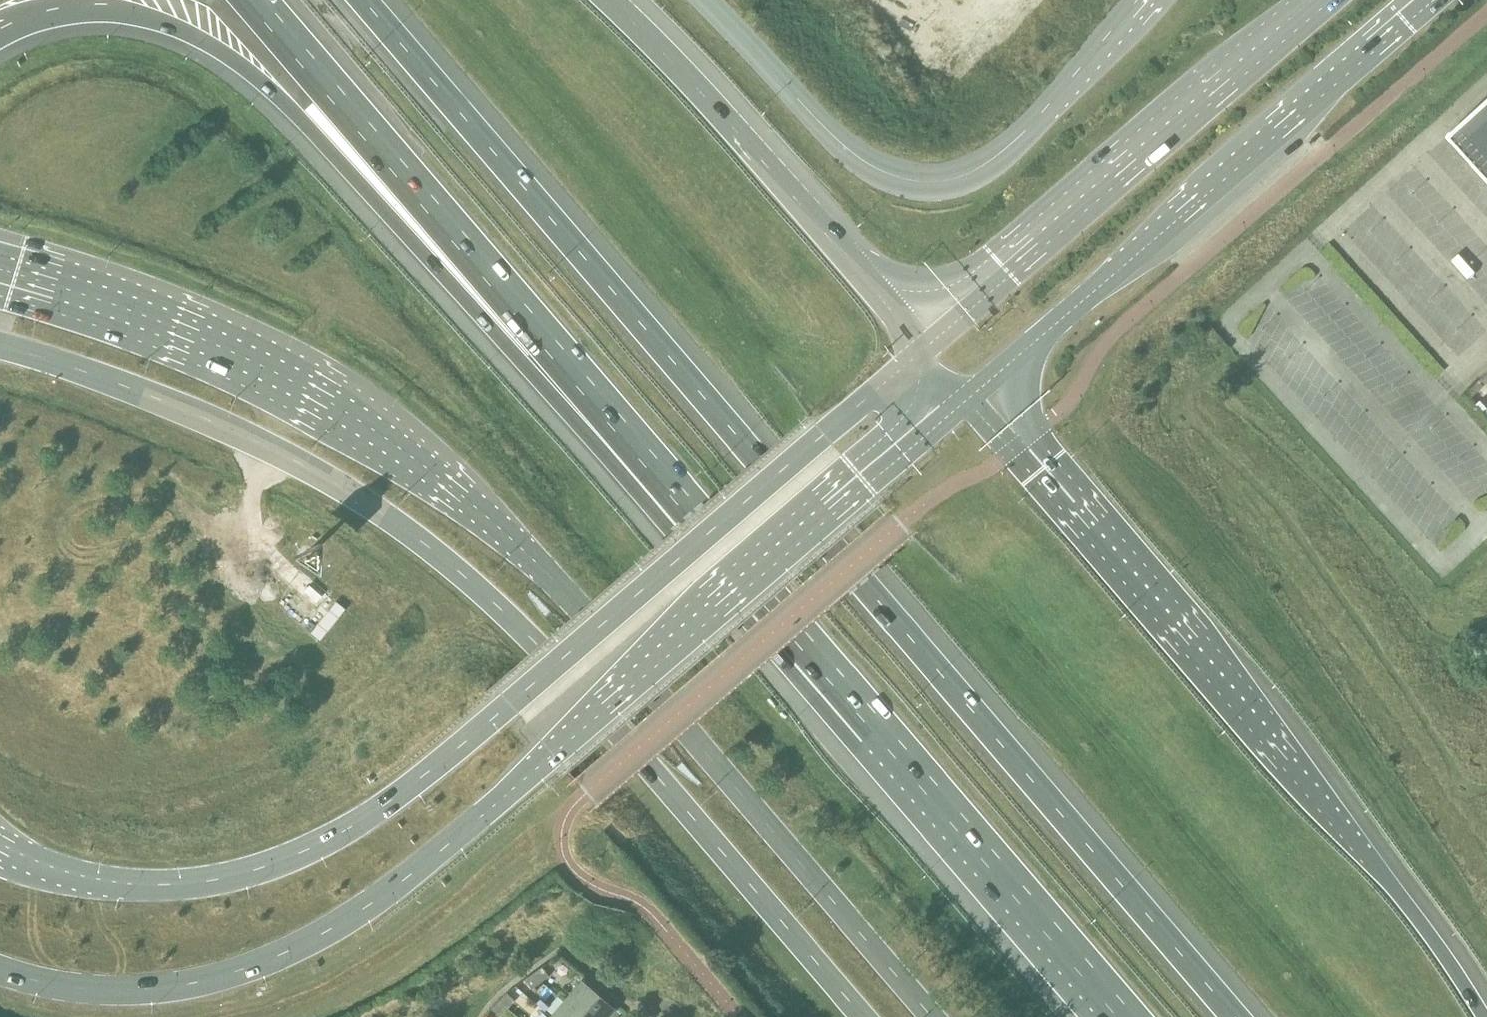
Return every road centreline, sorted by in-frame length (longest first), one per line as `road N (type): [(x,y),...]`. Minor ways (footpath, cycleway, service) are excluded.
road 1 (motorway): [(1239,1016),(370,0)]
road 2 (primary): [(932,1016),(603,635),(450,485),(259,365),(116,305),(0,269)]
road 3 (motorway): [(0,32),(29,18),(118,10),(168,22),(231,55),(292,105),(657,515),(872,726)]
road 4 (primary): [(0,970),(81,989),(186,985),(277,956),(356,913),(551,759),(727,590),(959,390)]
road 5 (primary): [(0,346),(201,419),(275,454),(410,537),(515,627),(860,1016)]
road 6 (primary): [(920,346),(360,824),(262,867),(157,885),(68,875),(0,851)]
road 7 (motorway): [(257,0),(872,726)]
road 8 (motorway): [(1485,1016),(1368,856),(1148,595),(959,390)]
road 9 (secondary): [(959,390),(1434,0)]
road 10 (unclassified): [(704,0),(854,156),(891,178),(929,182),(972,173),(1007,150),(1143,0)]
road 11 (secondary): [(1312,0),(920,346)]
road 12 (motorway): [(920,346),(610,0)]
road 13 (motorway): [(872,726),(1123,1016)]
road 14 (unknown): [(266,450),(251,508),(254,558),(311,604)]

